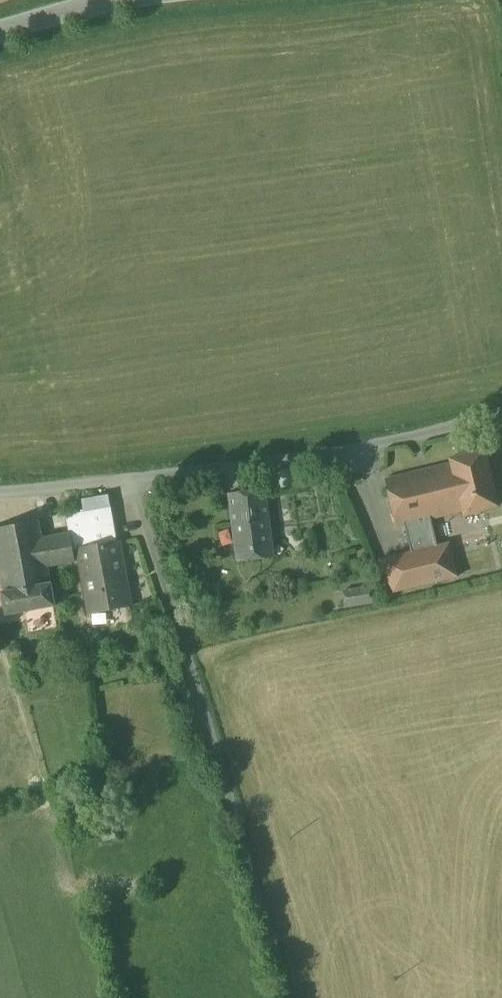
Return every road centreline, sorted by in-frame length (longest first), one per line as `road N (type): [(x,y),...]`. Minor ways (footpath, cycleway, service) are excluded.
road 1 (residential): [(131,482),(291,997)]
road 2 (residential): [(131,482),(360,449),(501,413)]
road 3 (residential): [(0,494),(131,482)]
road 4 (tertiary): [(127,0),(0,32)]

